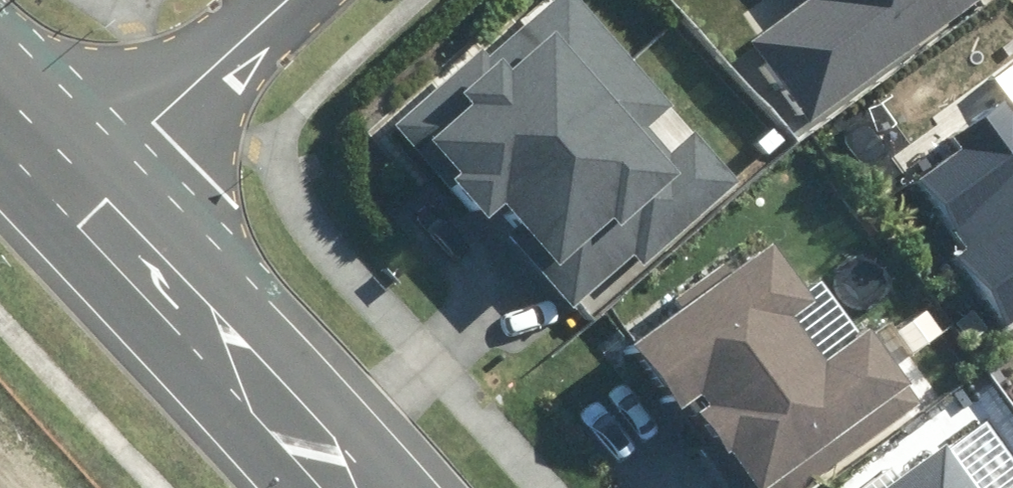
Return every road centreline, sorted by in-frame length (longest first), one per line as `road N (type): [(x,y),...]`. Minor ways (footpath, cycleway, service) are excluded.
road 1 (tertiary): [(91,192),(341,487)]
road 2 (residential): [(91,192),(188,89),(287,0)]
road 3 (tertiary): [(0,99),(91,192)]

